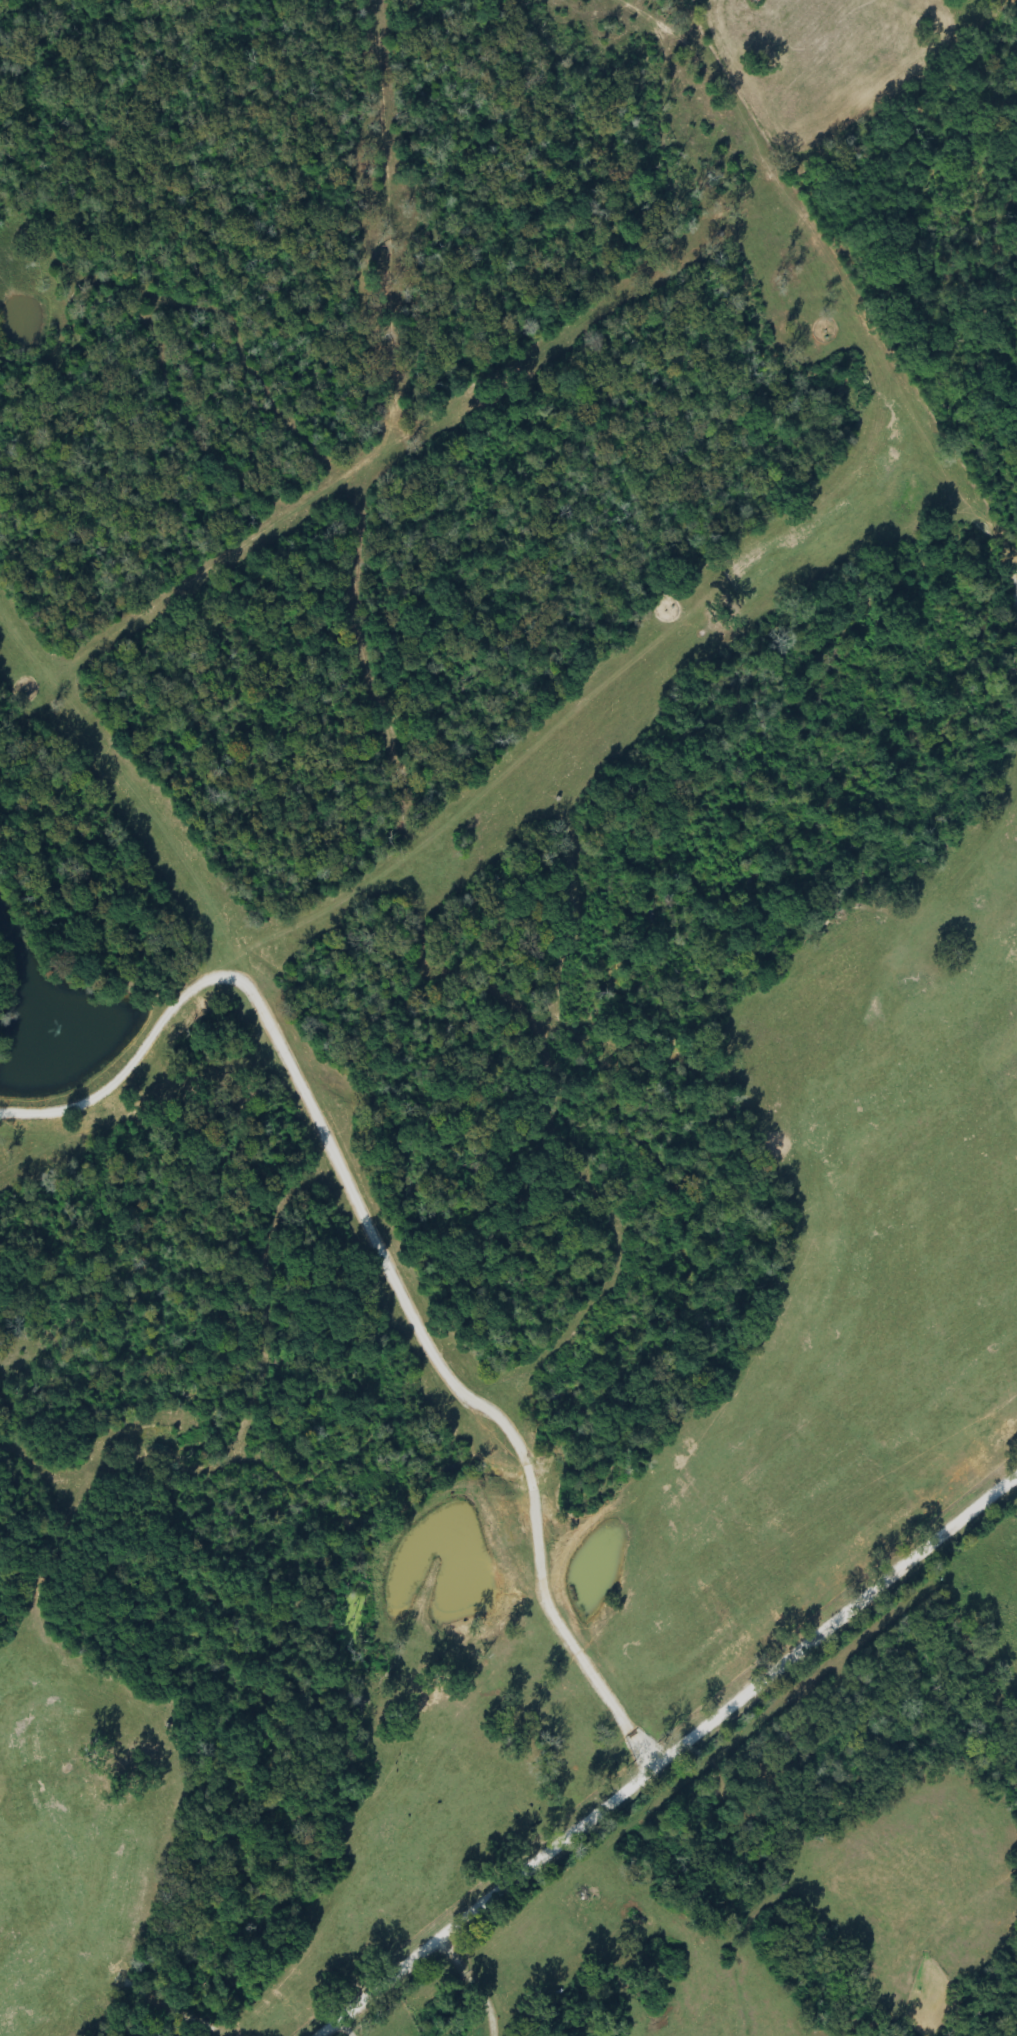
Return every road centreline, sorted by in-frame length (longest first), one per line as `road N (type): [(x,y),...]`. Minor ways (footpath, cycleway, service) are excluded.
road 1 (residential): [(370,0),(360,160),(375,200),(380,429),(350,563),(360,688),(380,708),(420,877),(439,897),(439,1022),(420,1077),(256,1326),(221,1460),(73,1505),(33,1485),(0,1485)]
road 2 (residential): [(323,2035),(1016,1488)]
road 3 (residential): [(0,1706),(33,1670),(73,1560),(73,1505)]

